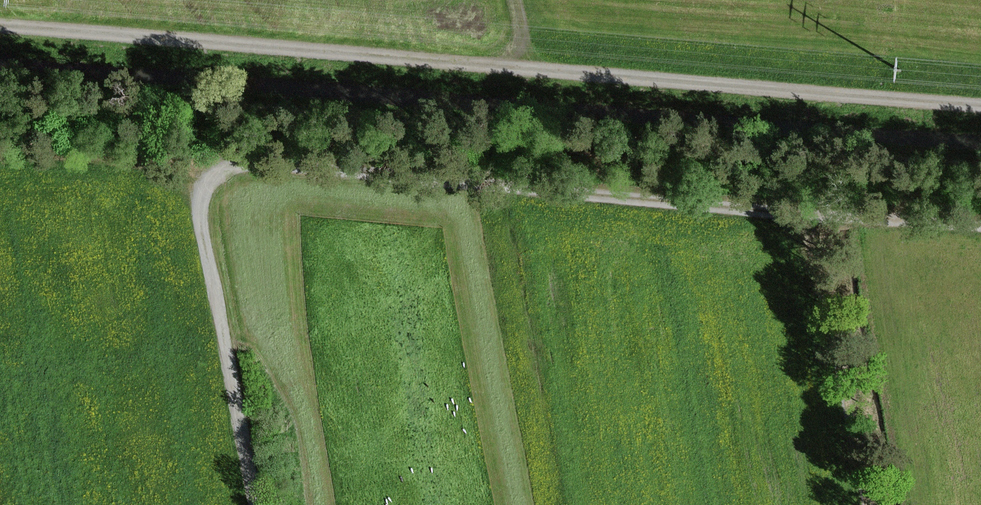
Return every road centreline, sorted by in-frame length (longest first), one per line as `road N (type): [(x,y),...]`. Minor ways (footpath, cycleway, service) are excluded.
road 1 (track): [(980,227),(243,161),(217,176),(205,212),(259,504)]
road 2 (track): [(0,24),(980,107)]
road 3 (track): [(809,210),(867,504)]

